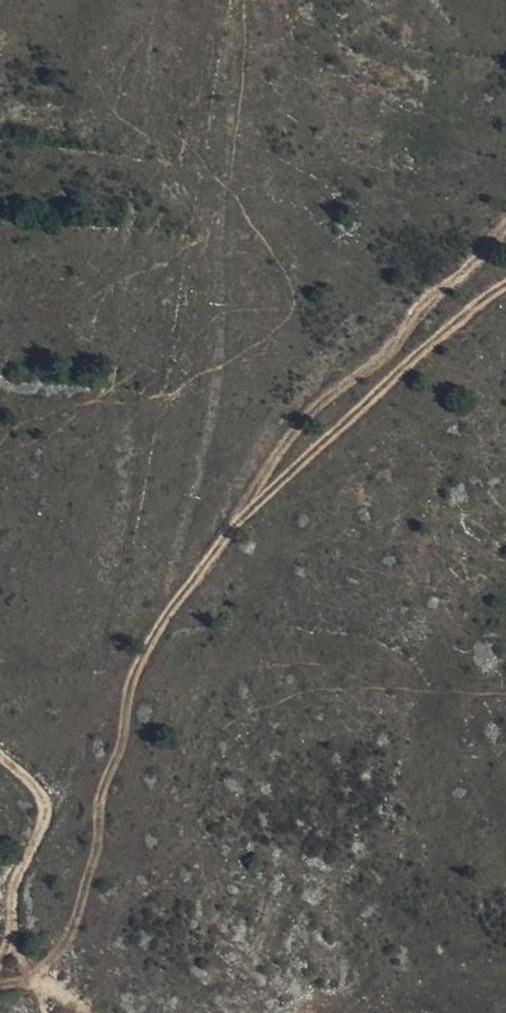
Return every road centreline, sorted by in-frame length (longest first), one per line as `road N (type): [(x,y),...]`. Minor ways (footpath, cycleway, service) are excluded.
road 1 (track): [(39,980),(73,929),(131,676),(156,627),(231,524),(505,284)]
road 2 (track): [(231,524),(319,399),(386,352),(418,300),(466,271),(505,227)]
road 3 (track): [(41,826),(12,884),(0,953)]

